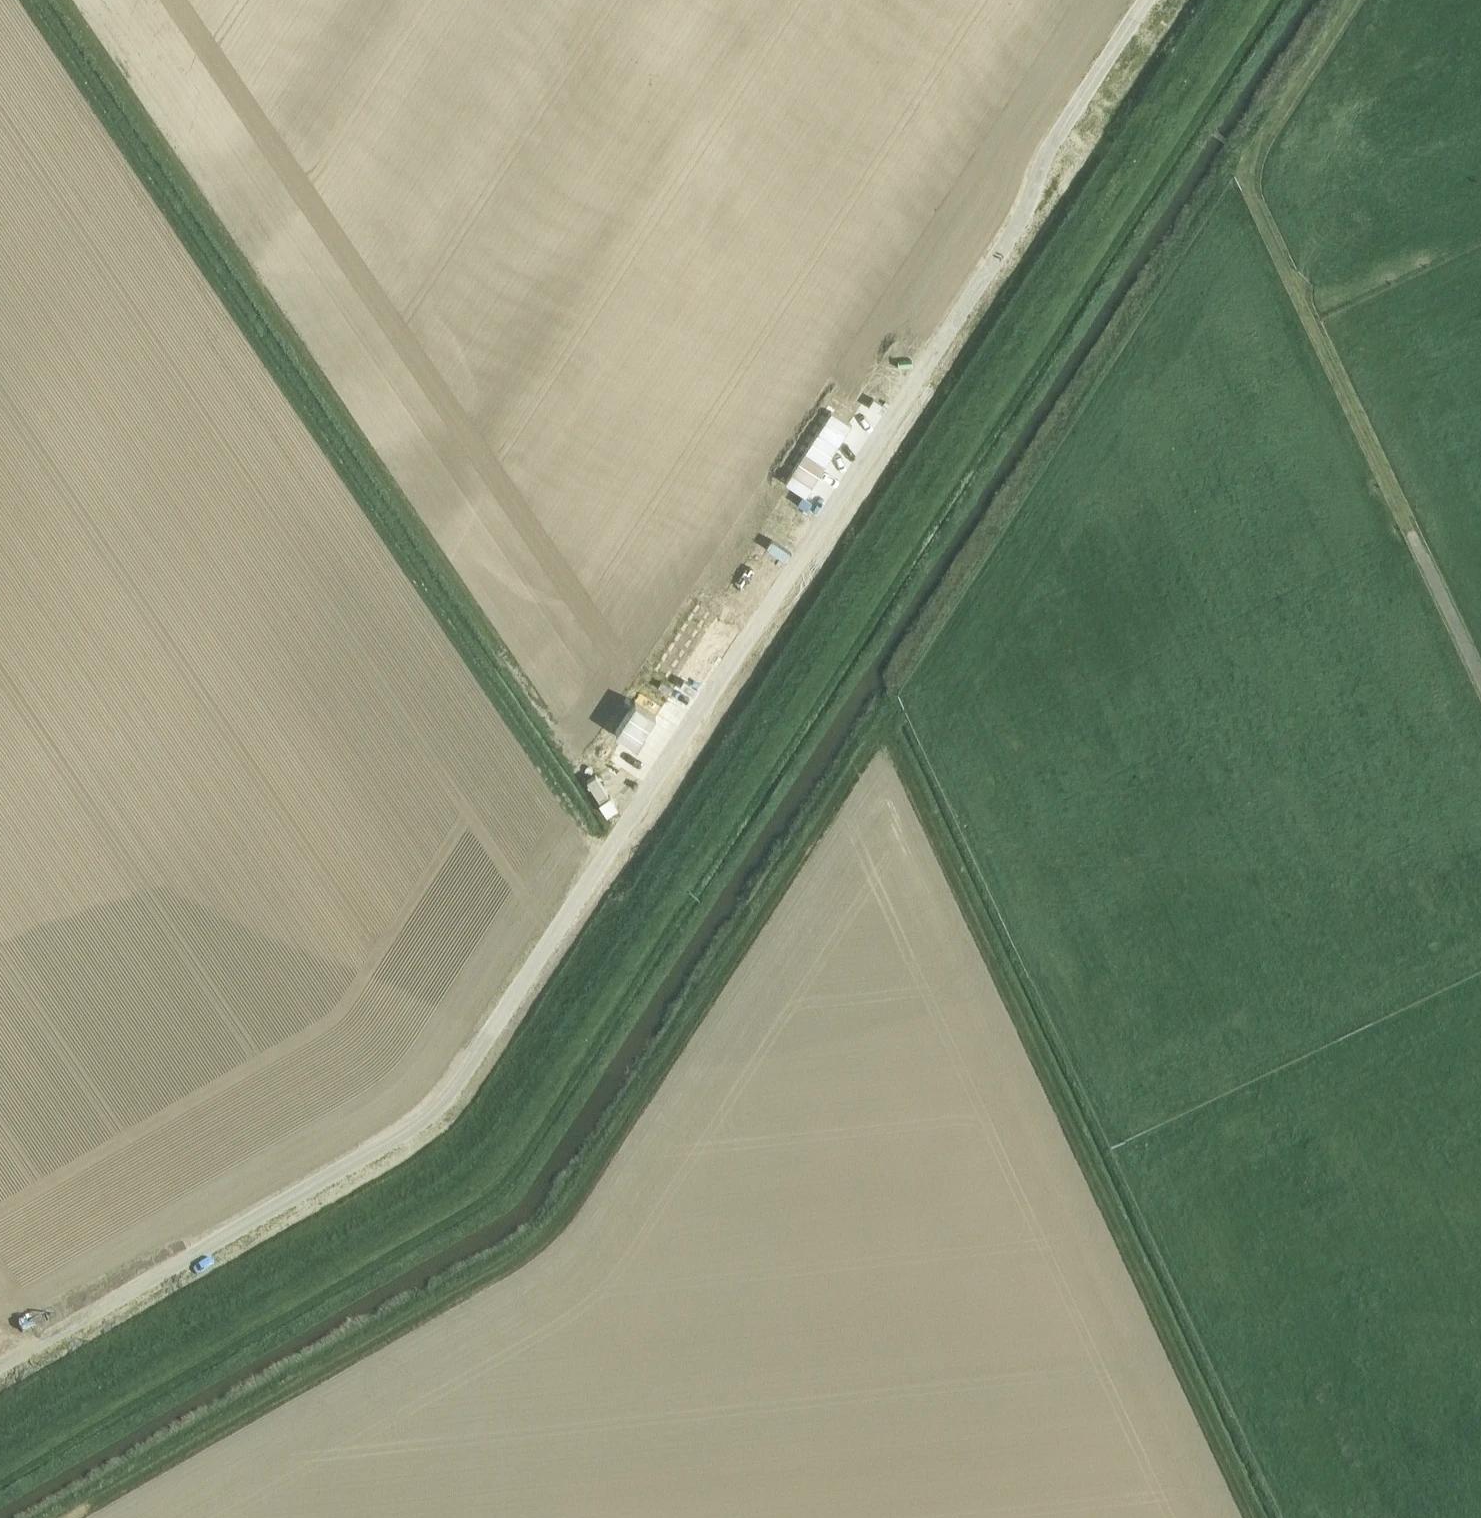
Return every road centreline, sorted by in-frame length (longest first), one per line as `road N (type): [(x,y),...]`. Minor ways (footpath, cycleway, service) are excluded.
road 1 (track): [(73,1517),(543,1240),(882,730),(1256,1517)]
road 2 (track): [(1415,537),(1257,202),(1251,174),(1353,0)]

